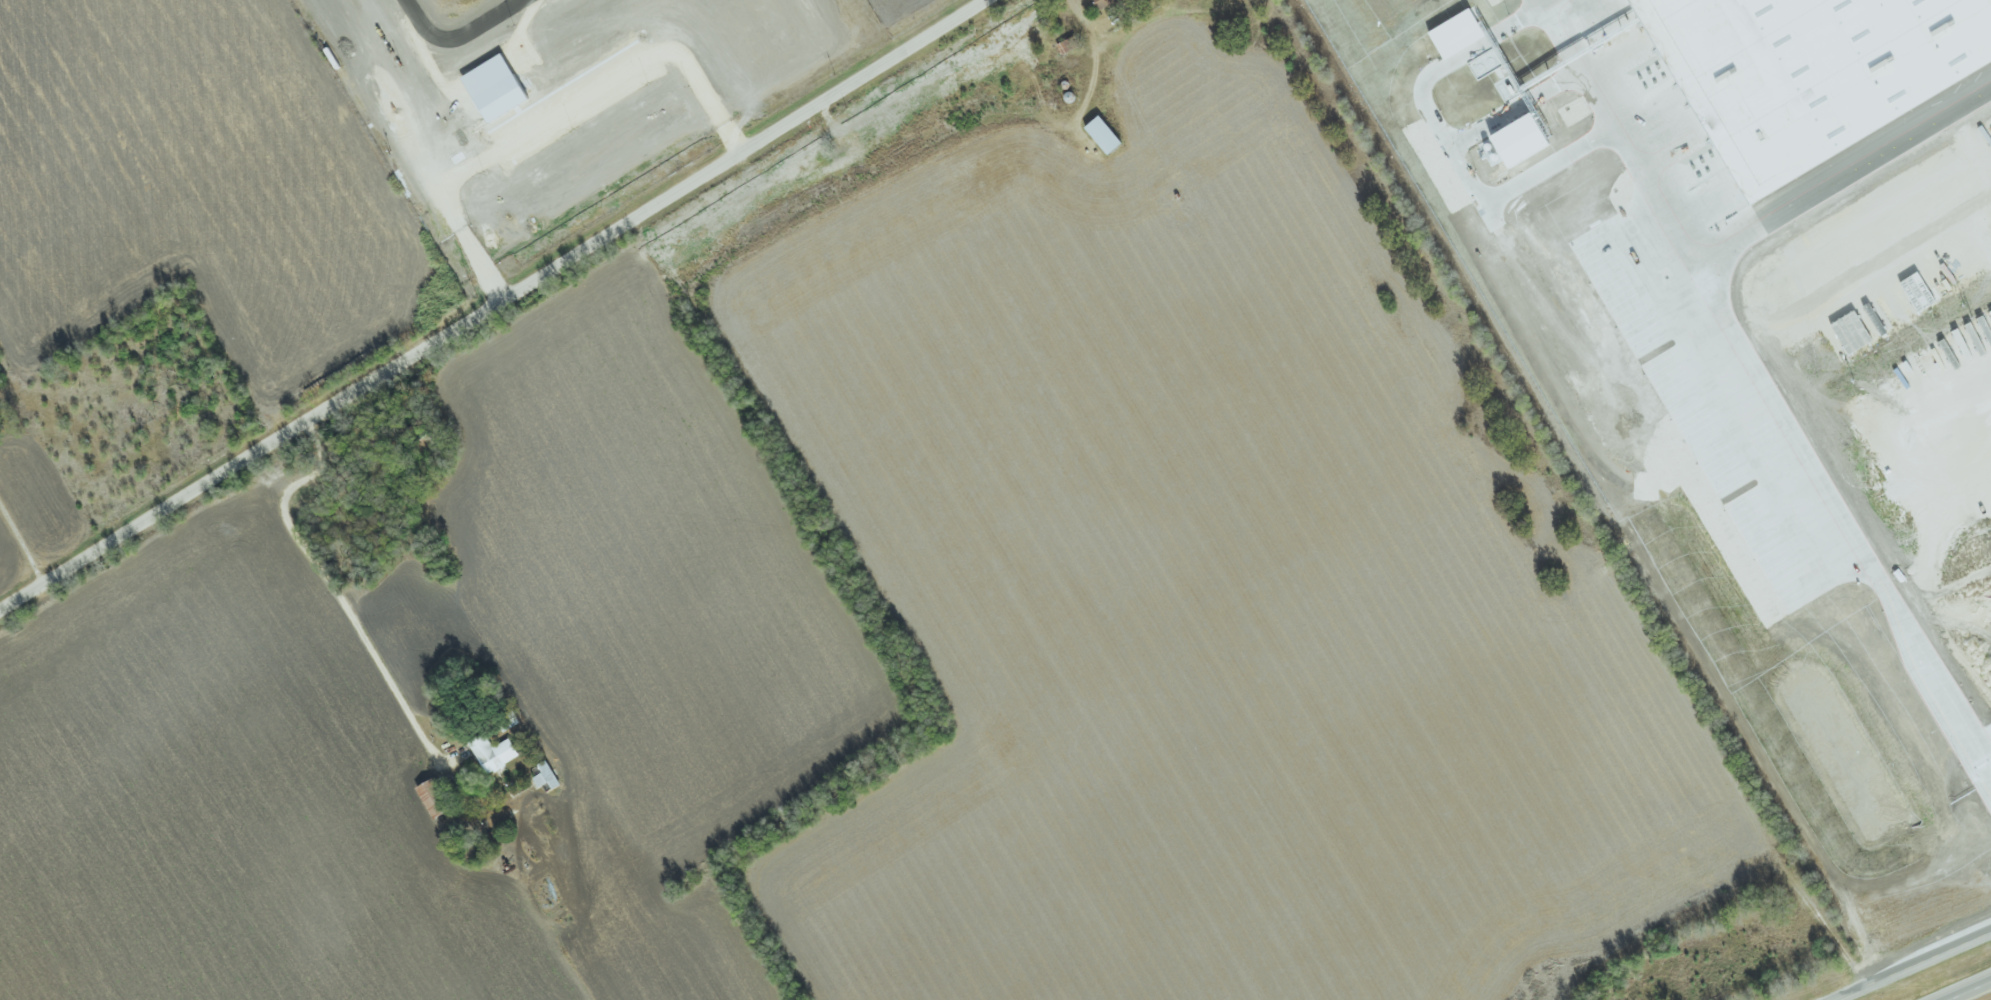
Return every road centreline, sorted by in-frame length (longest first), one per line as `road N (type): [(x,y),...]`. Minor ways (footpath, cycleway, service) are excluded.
road 1 (residential): [(0,611),(982,0)]
road 2 (tertiary): [(1990,935),(1841,999)]

